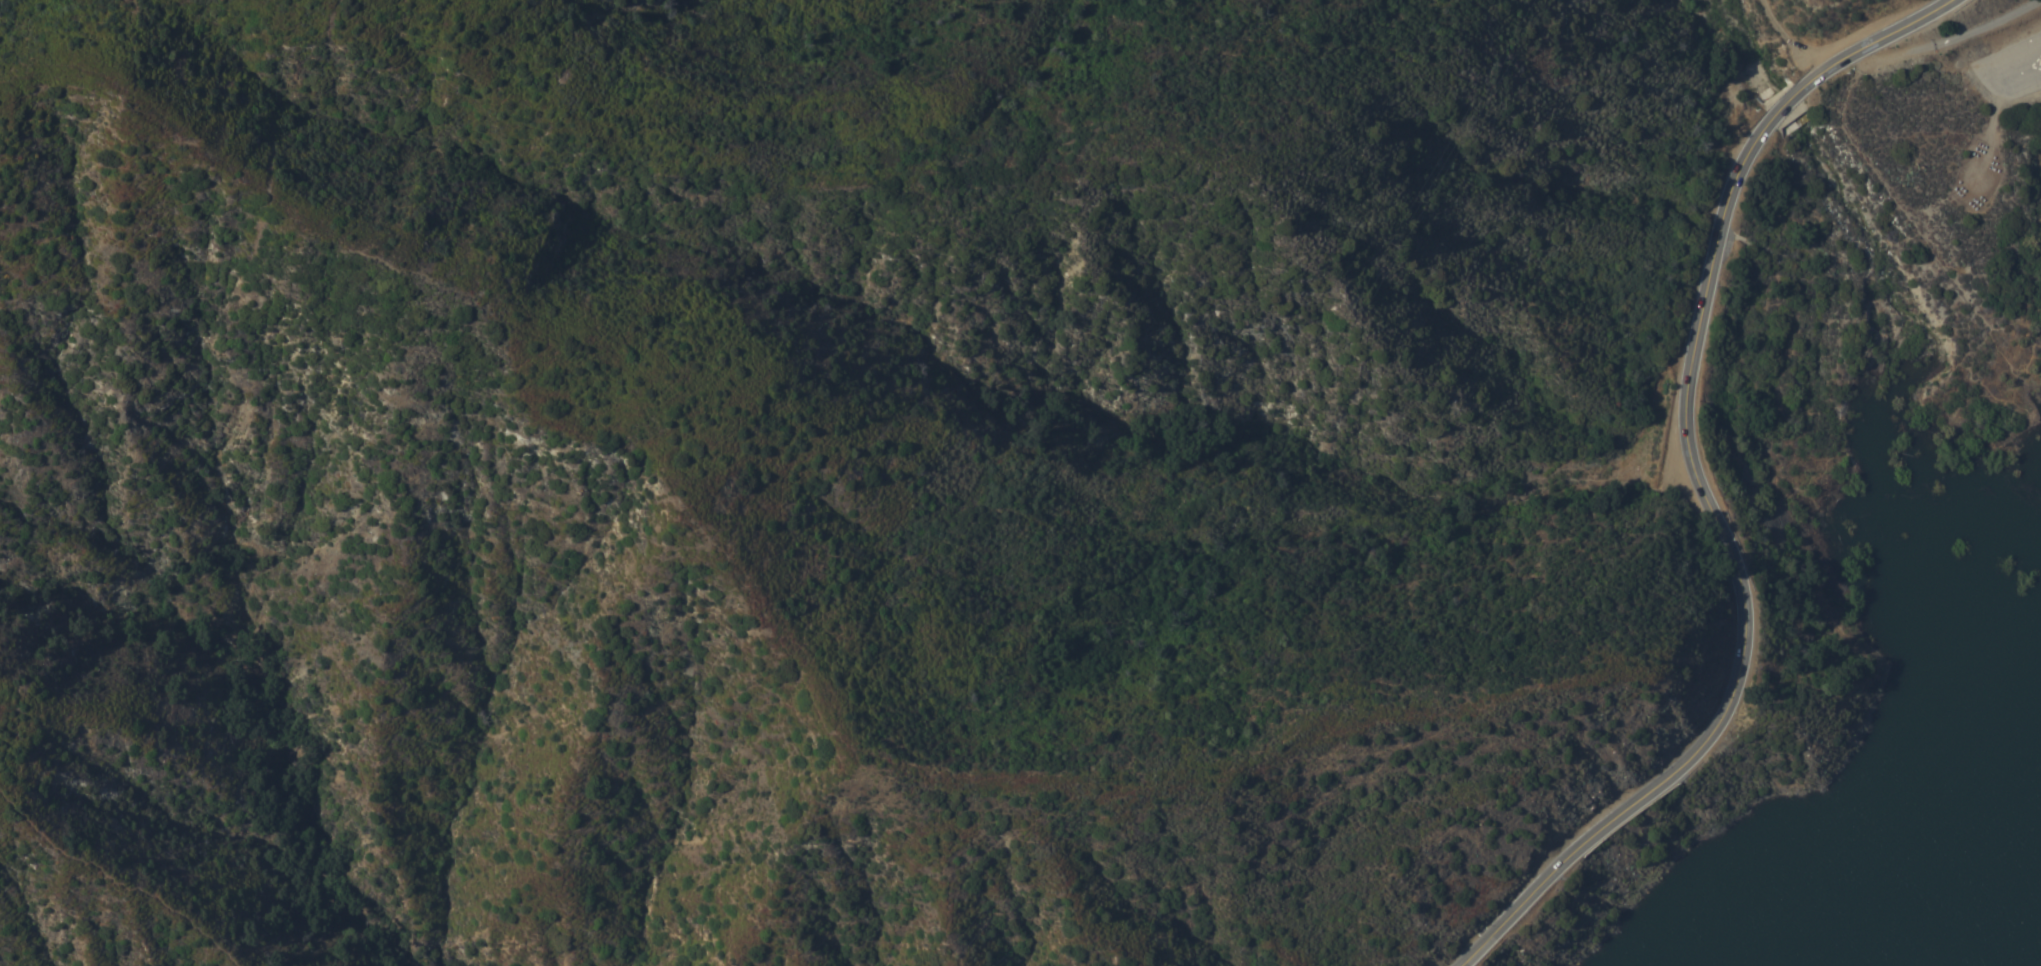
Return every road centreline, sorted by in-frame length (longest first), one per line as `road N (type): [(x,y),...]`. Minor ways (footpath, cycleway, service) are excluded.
road 1 (secondary): [(1953,0),(1796,90),(1742,166),(1728,209),(1685,408),(1697,476),(1727,537),(1746,605),(1749,652),(1732,710),(1698,752),(1560,863),(1463,965)]

